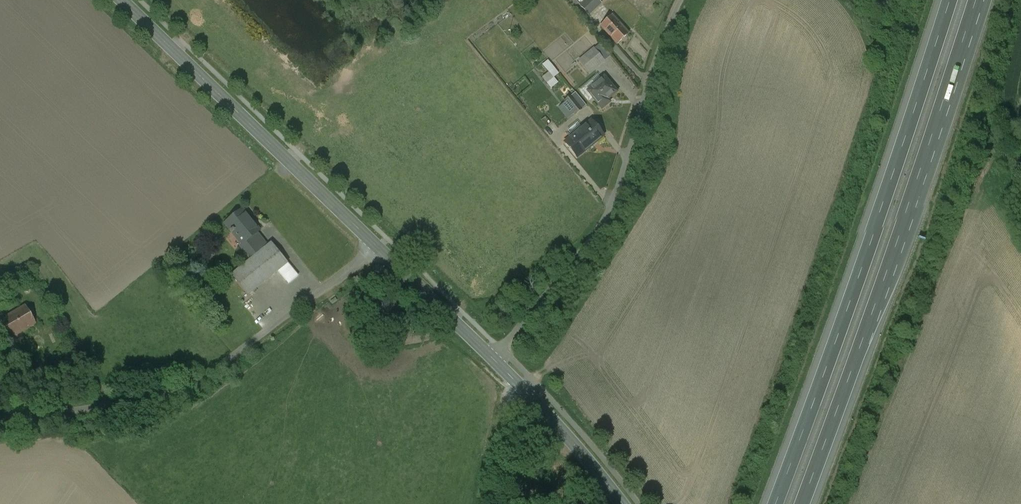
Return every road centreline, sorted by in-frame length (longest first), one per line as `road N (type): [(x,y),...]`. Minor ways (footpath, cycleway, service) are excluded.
road 1 (motorway): [(953,0),(874,244),(775,503)]
road 2 (motorway): [(804,503),(975,0)]
road 3 (unclassified): [(378,248),(175,394),(0,421)]
road 4 (unclassified): [(493,359),(602,220),(682,0)]
road 5 (secondary): [(378,248),(122,0)]
road 6 (secondary): [(623,503),(514,378)]
road 7 (secondary): [(493,359),(378,248)]
road 8 (unclassified): [(514,378),(484,503)]

